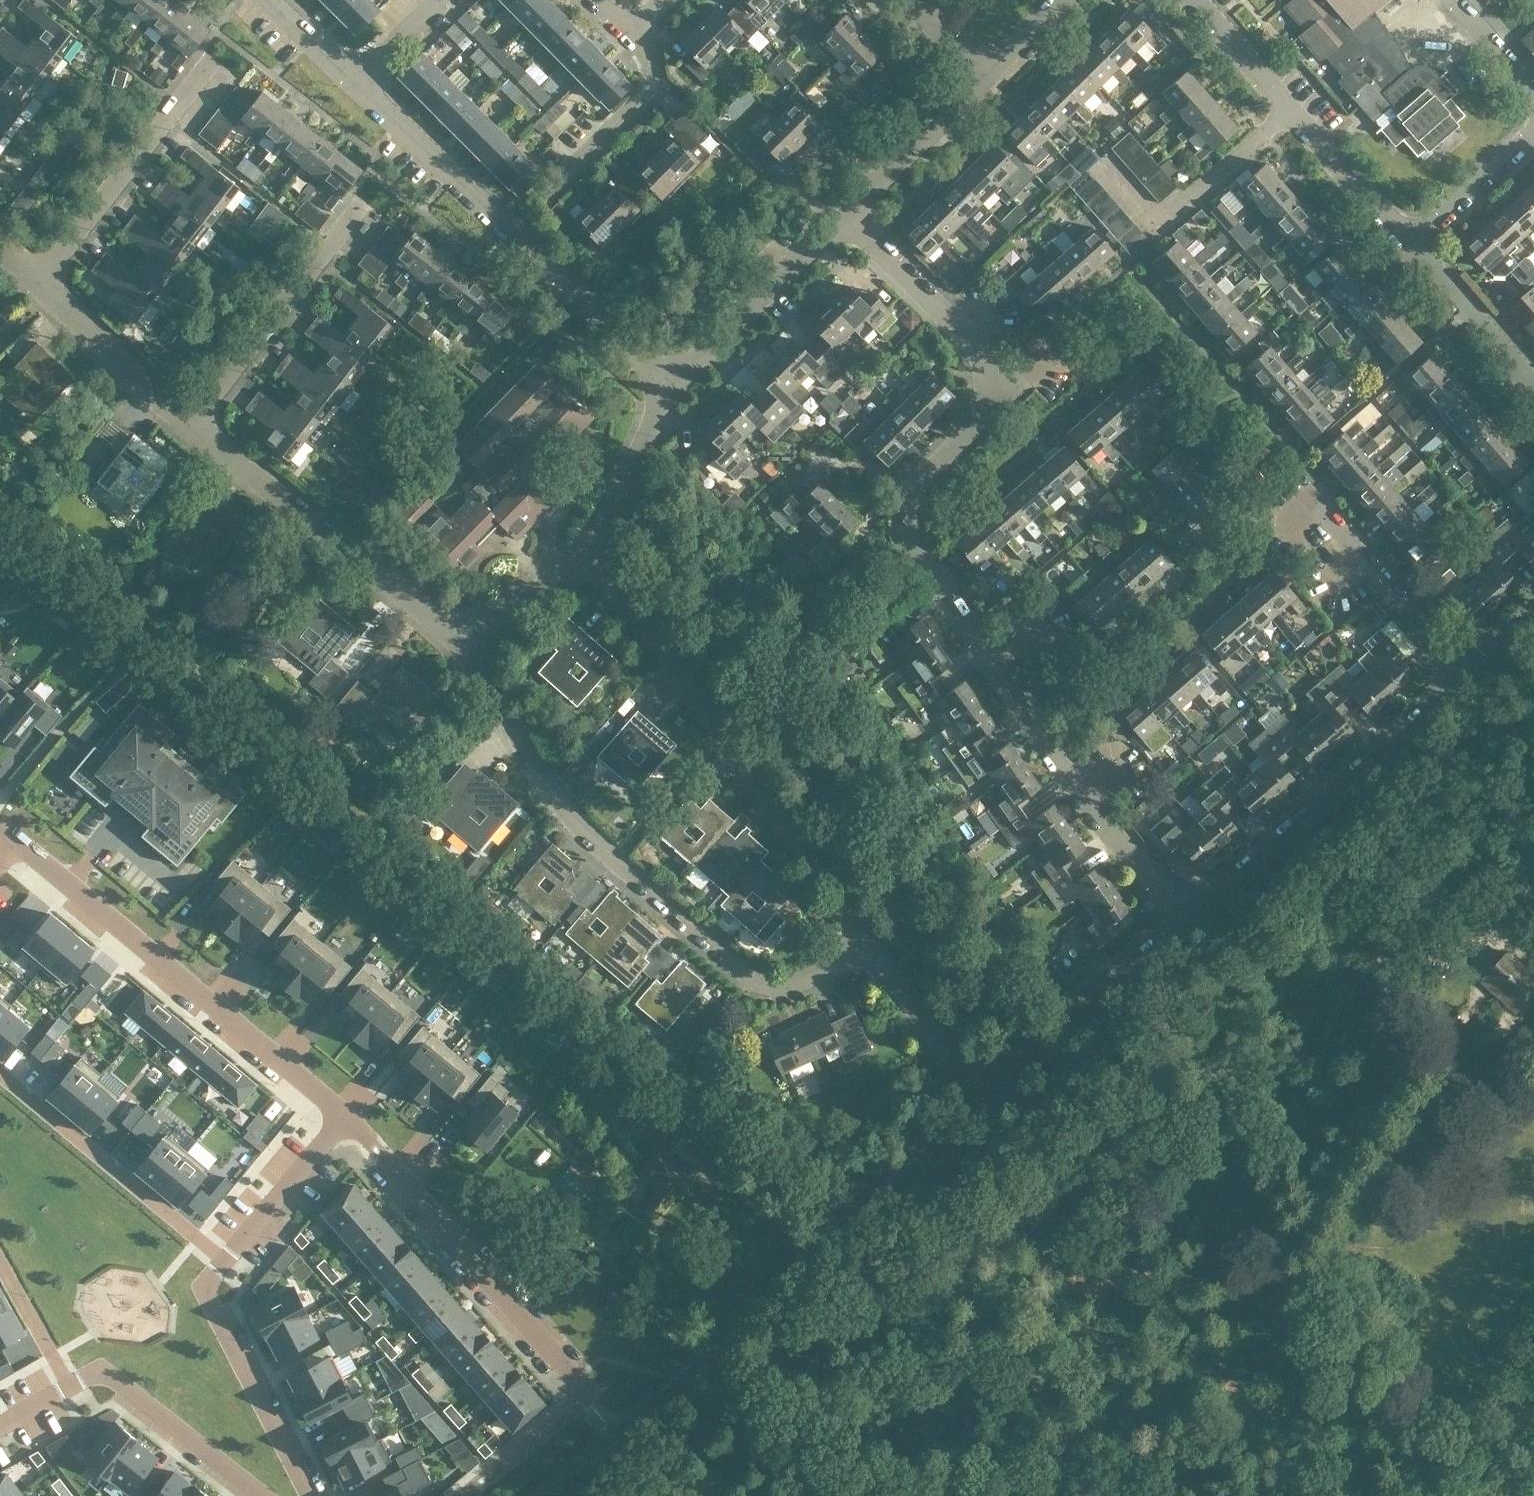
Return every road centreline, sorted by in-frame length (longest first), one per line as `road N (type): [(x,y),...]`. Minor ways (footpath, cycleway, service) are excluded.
road 1 (track): [(0,496),(841,1227)]
road 2 (residential): [(1191,921),(1097,815),(924,562),(912,505),(924,481),(980,424),(987,370),(977,348),(845,214)]
road 3 (residential): [(872,945),(799,982),(758,981),(577,825),(460,644)]
road 4 (residential): [(612,1431),(981,1101)]
road 5 (residential): [(872,945),(596,557)]
road 6 (residential): [(672,387),(357,82)]
road 7 (residential): [(346,1117),(16,839)]
road 8 (track): [(839,1230),(877,1268),(918,1287),(1142,1495)]
road 9 (residential): [(1191,921),(1471,677)]
road 10 (residential): [(582,1393),(346,1117)]
road 11 (residential): [(460,644),(426,606),(190,422)]
road 12 (residential): [(1411,247),(1195,0)]
road 13 (residential): [(0,1072),(225,1261)]
road 14 (residential): [(37,285),(209,64)]
road 15 (residential): [(190,422),(363,205)]
road 16 (residential): [(981,1101),(1191,921)]
road 17 (residential): [(310,1495),(206,1287),(225,1261)]
road 18 (residential): [(672,387),(845,214)]
road 19 (residential): [(1471,677),(1310,493)]
road 20 (residential): [(263,1495),(102,1369),(70,1386)]
road 21 (residential): [(563,177),(652,93),(660,75),(657,48),(629,21)]
road 22 (residential): [(190,422),(37,285)]
road 23 (track): [(838,1495),(688,1369)]
road 24 (residential): [(845,214),(983,77)]
road 25 (residential): [(981,1101),(872,945)]
road 26 (residential): [(225,1261),(346,1117)]
road 27 (residential): [(1533,390),(1411,247)]
road 28 (residential): [(596,557),(672,387)]
road 29 (residential): [(1411,247),(1533,137)]
road 30 (residential): [(460,644),(596,557)]
road 31 (residential): [(467,1495),(582,1393)]
road 32 (residential): [(70,1386),(0,1262)]
road 33 (residential): [(1533,90),(1452,0)]

